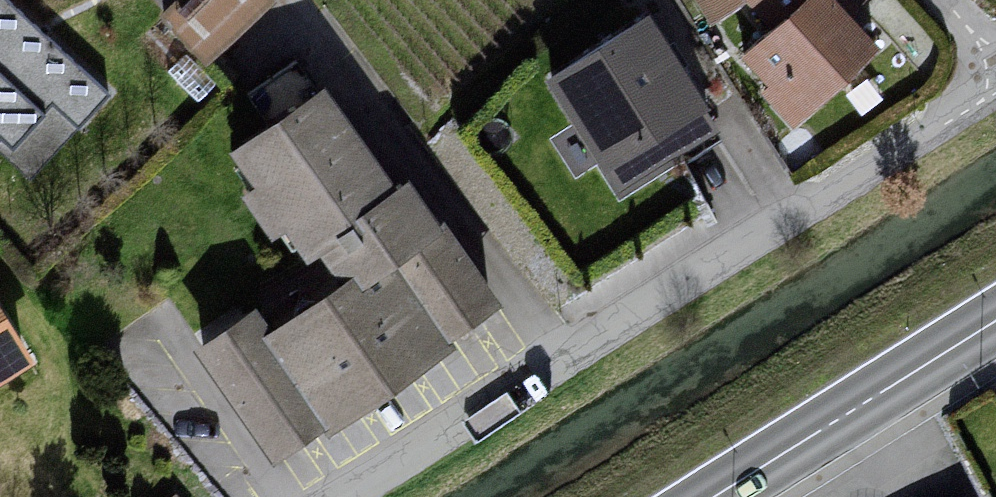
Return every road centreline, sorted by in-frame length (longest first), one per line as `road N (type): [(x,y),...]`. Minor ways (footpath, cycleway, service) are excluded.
road 1 (residential): [(995,93),(347,496)]
road 2 (secondary): [(709,496),(995,319)]

